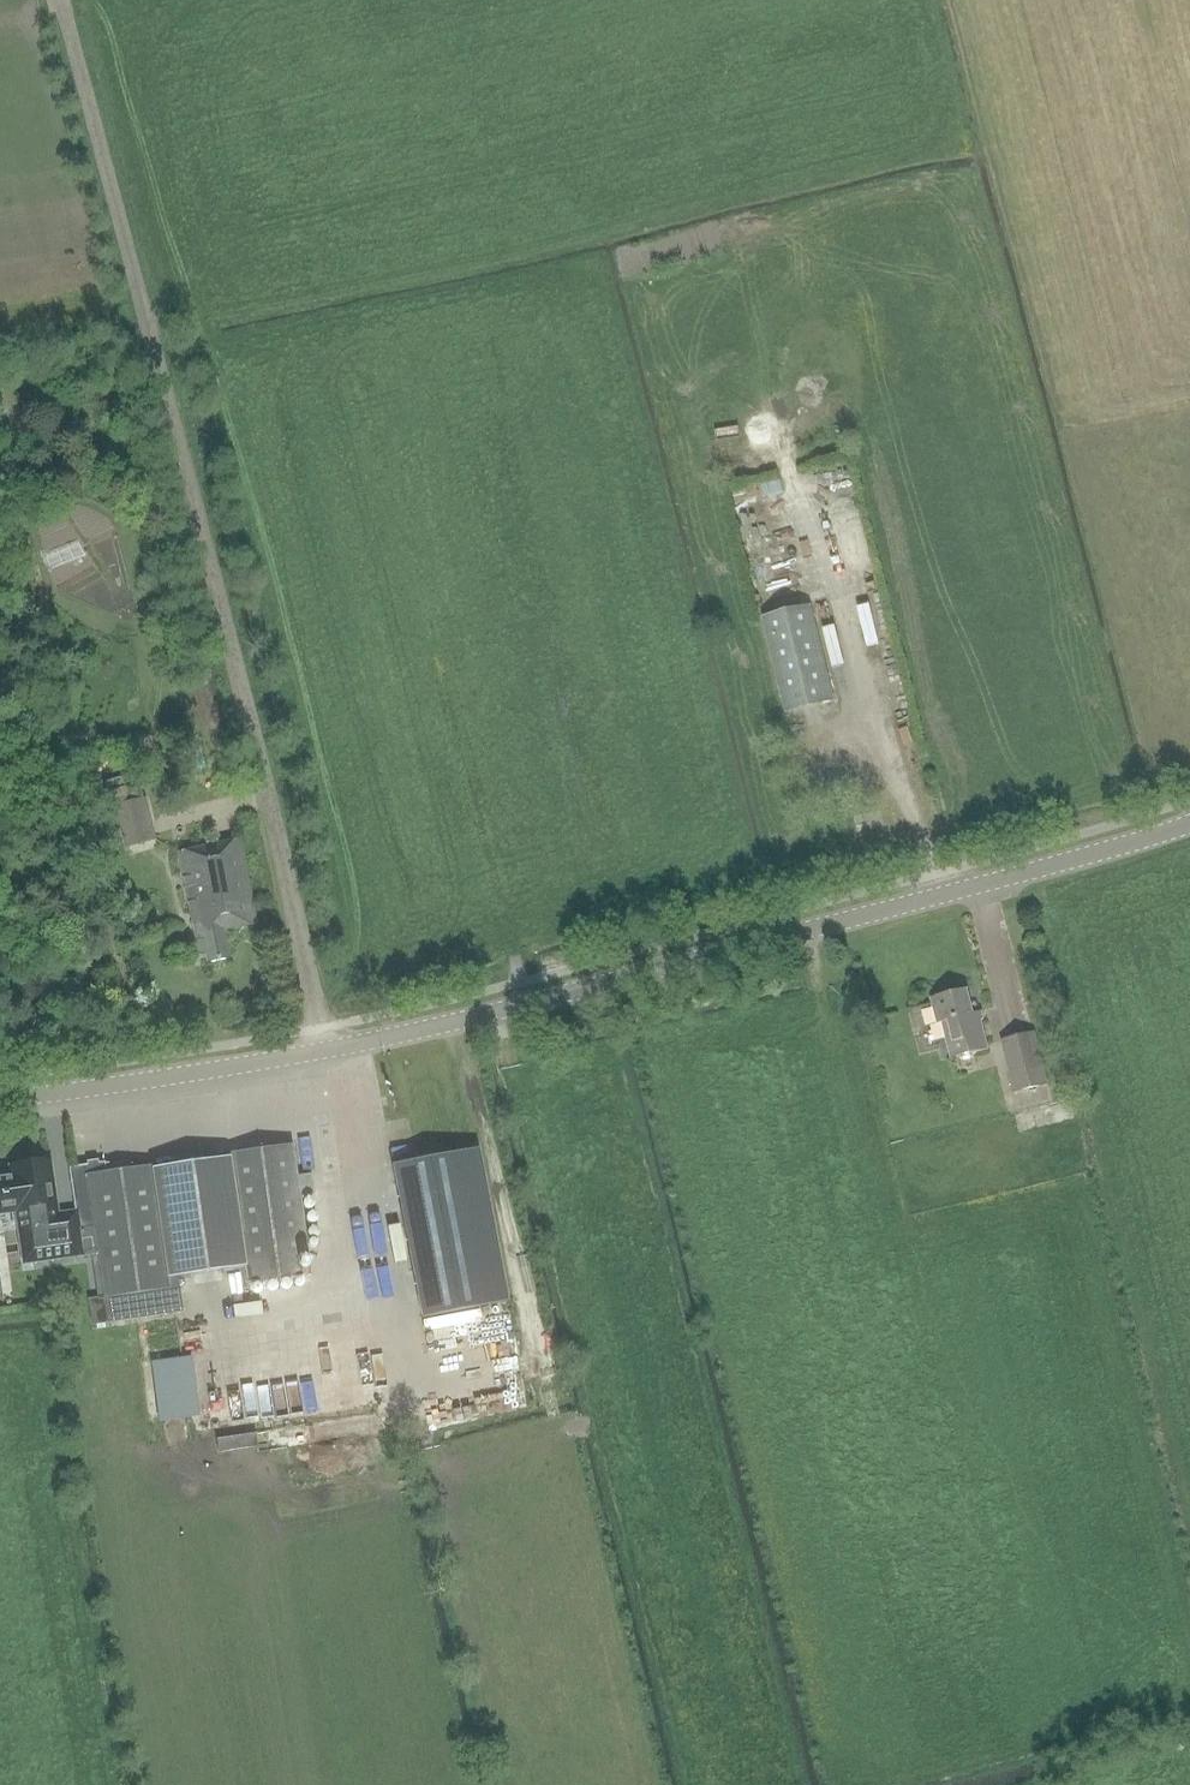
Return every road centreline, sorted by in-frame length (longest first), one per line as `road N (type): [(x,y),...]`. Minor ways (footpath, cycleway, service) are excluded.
road 1 (tertiary): [(0,1101),(331,1056),(1189,828)]
road 2 (track): [(331,1056),(59,0)]

